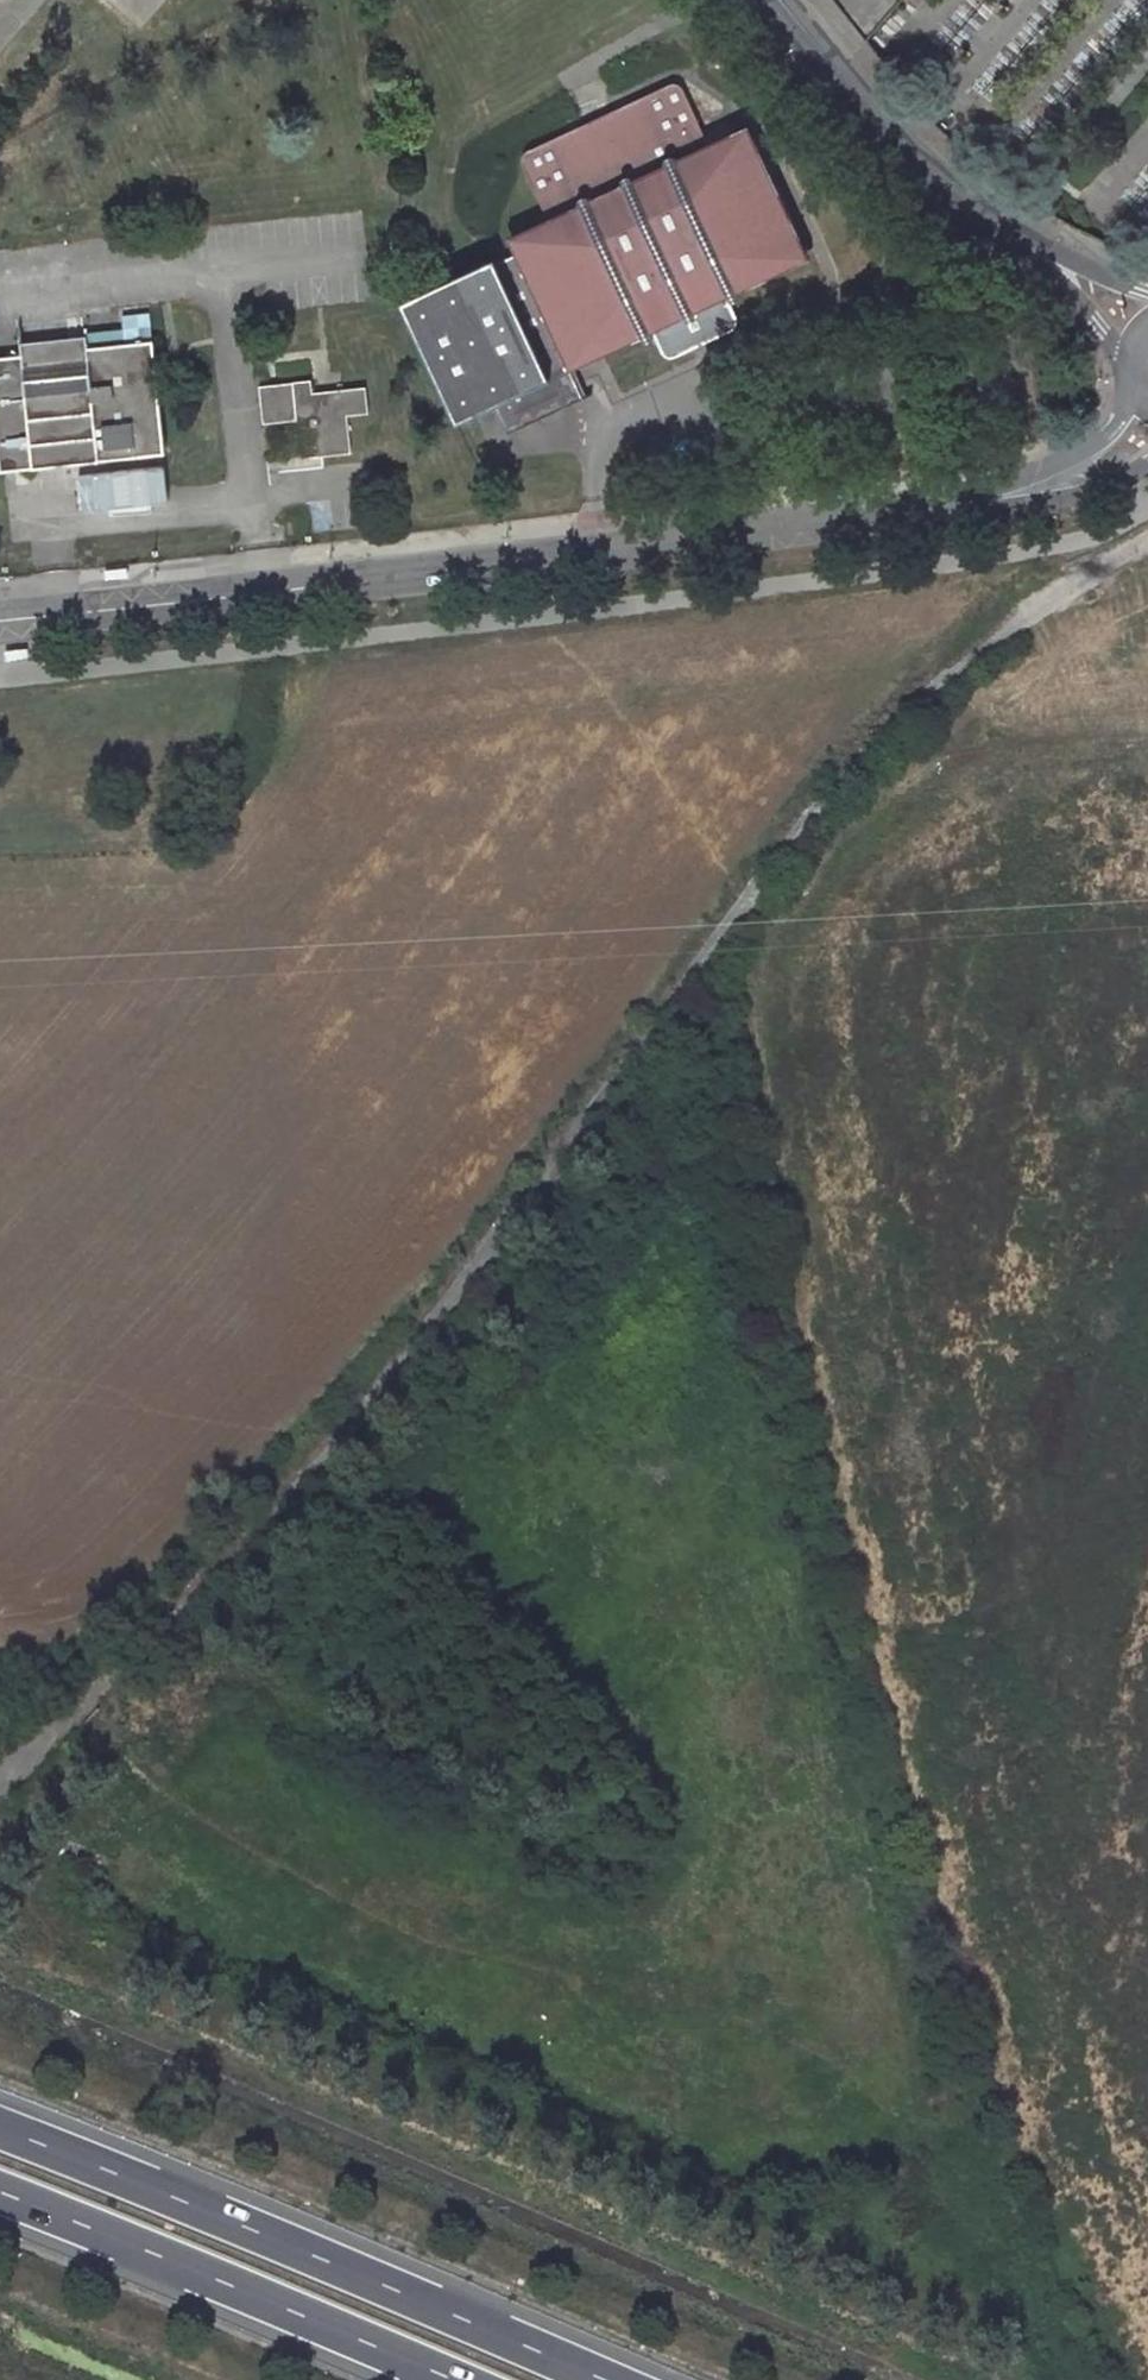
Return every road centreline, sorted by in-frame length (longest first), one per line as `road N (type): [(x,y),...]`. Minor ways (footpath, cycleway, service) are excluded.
road 1 (unclassified): [(0,623),(1000,507)]
road 2 (trunk): [(602,2379),(0,2129)]
road 3 (trunk): [(0,2194),(447,2379)]
road 4 (residential): [(779,0),(913,165),(1042,253)]
road 5 (unclassified): [(1141,380),(1115,426),(1000,507)]
road 6 (unclassified): [(1000,507),(1100,486),(1147,459)]
road 7 (residential): [(1042,253),(1139,372)]

